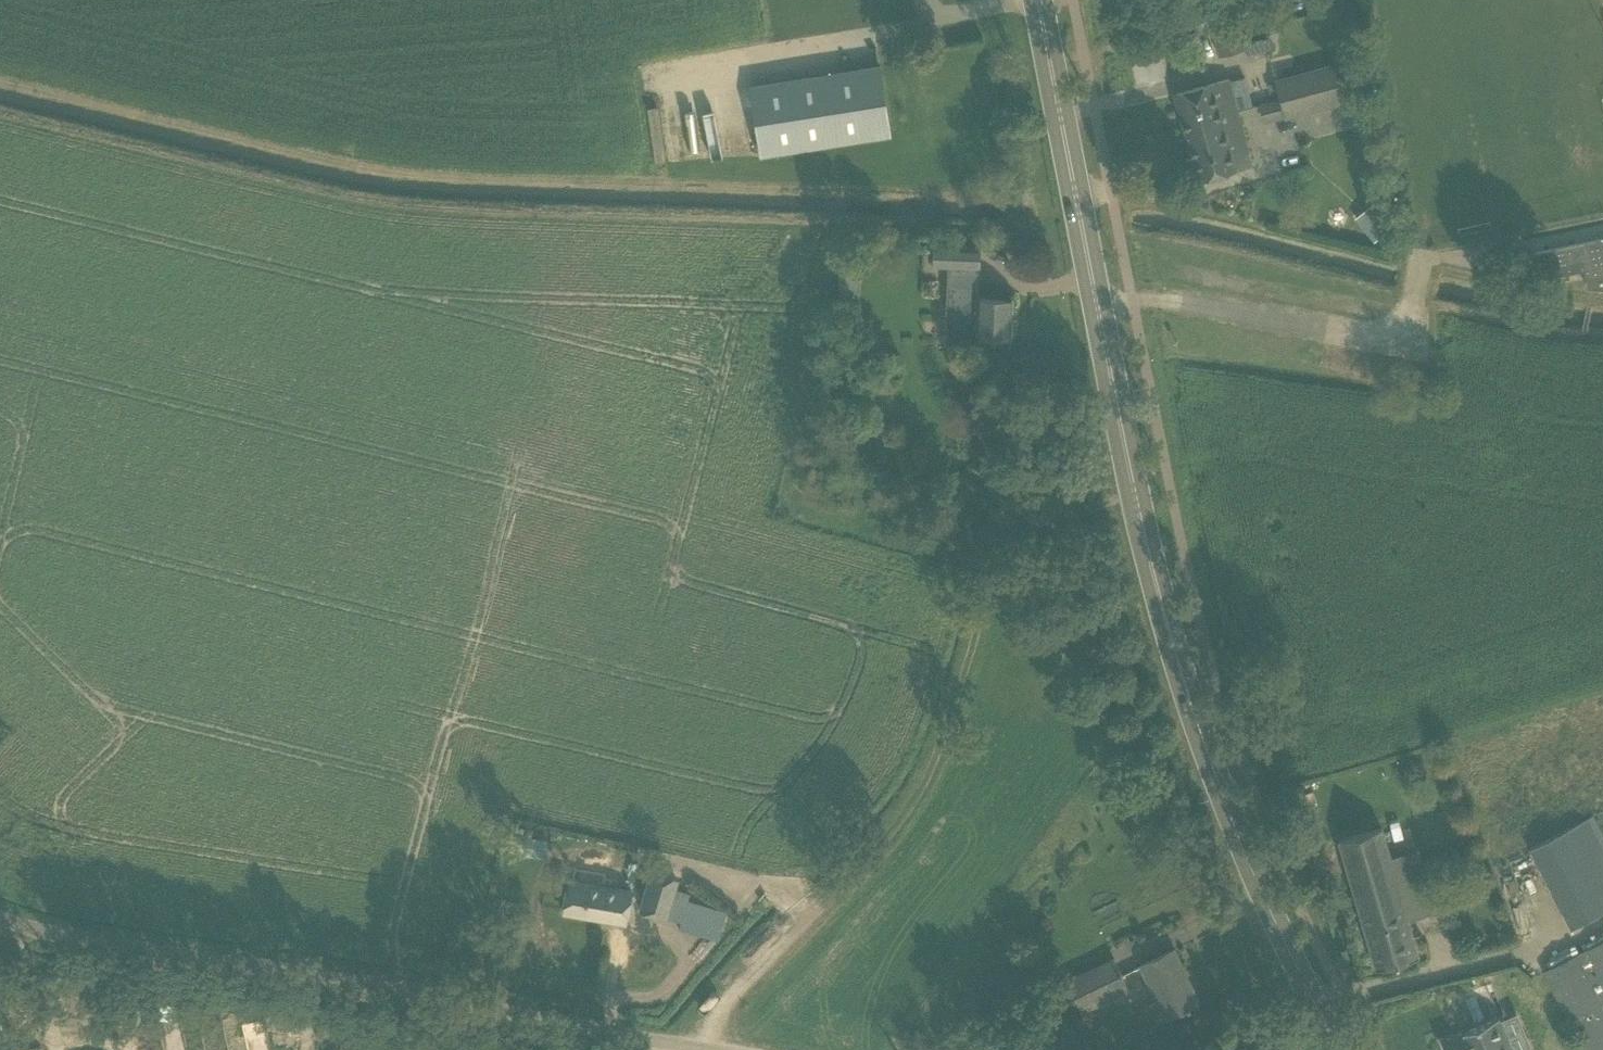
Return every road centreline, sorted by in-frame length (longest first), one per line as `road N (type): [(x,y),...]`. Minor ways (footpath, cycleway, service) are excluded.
road 1 (secondary): [(1334,1049),(1248,872),(1191,707),(1041,0)]
road 2 (track): [(1144,504),(1040,541),(990,620),(912,815),(705,1049)]
road 3 (unclassified): [(646,1049),(0,922)]

